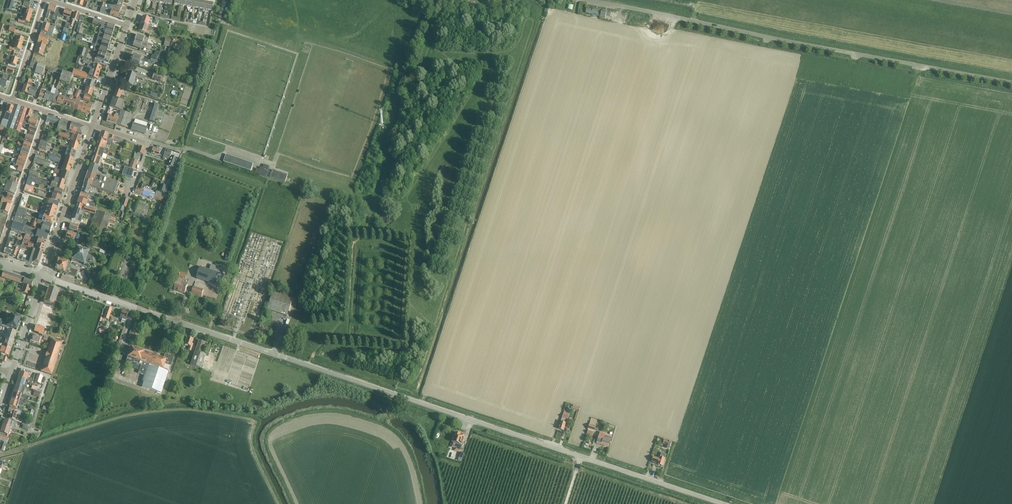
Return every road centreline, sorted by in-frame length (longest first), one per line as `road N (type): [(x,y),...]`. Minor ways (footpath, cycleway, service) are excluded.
road 1 (unclassified): [(724,503),(282,357)]
road 2 (unclassified): [(1011,82),(585,0)]
road 3 (residential): [(282,357),(43,276)]
road 4 (residential): [(43,276),(93,126)]
road 5 (residential): [(0,251),(45,110)]

